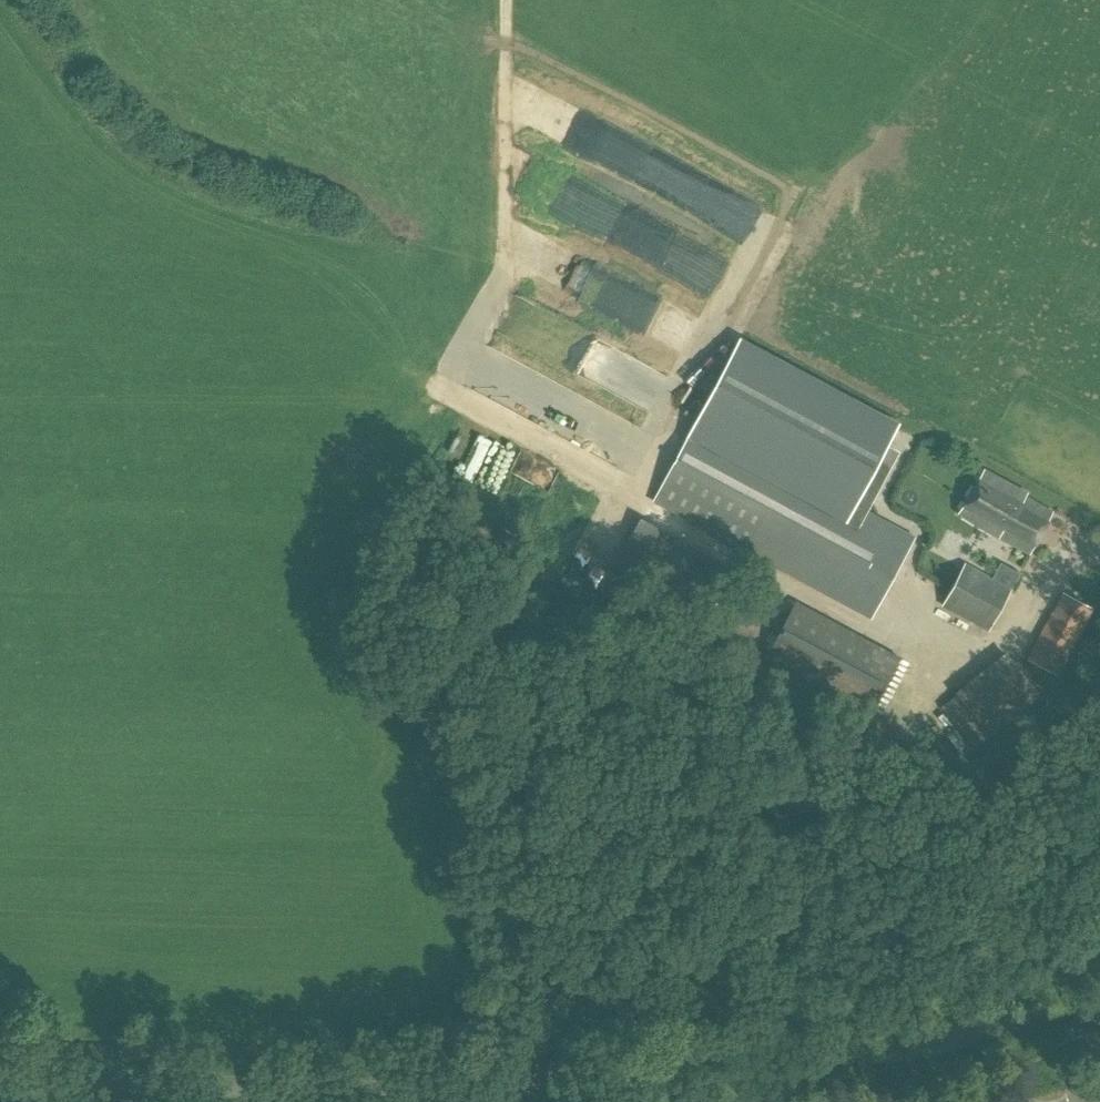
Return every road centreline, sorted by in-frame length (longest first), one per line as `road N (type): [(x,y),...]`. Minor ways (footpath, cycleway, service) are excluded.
road 1 (tertiary): [(682,1101),(0,1081)]

